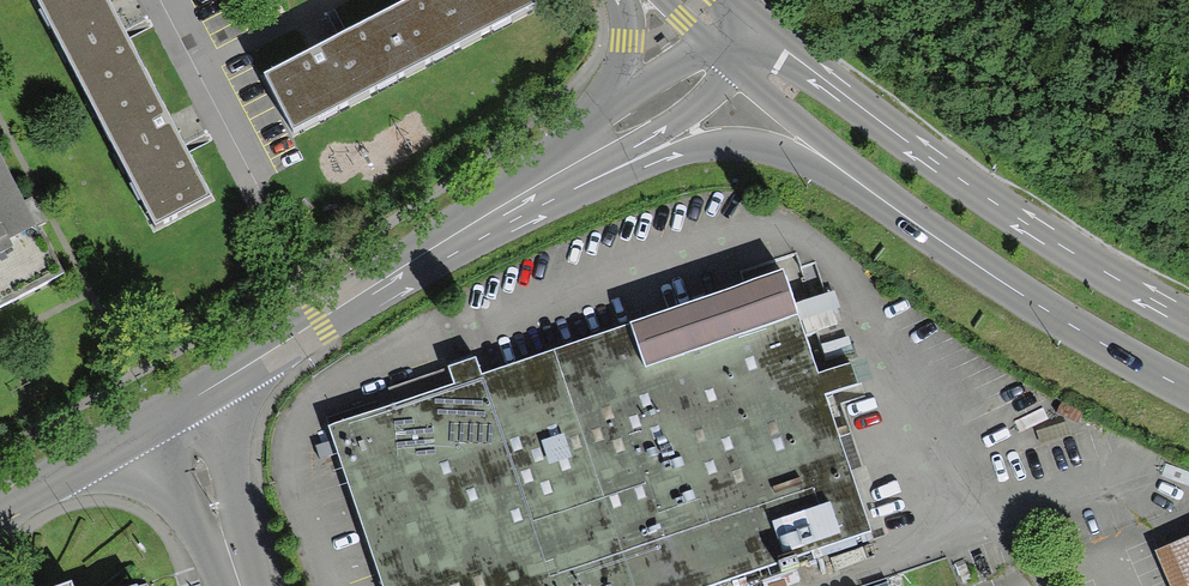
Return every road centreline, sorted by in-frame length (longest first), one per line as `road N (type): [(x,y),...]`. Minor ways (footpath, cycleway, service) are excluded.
road 1 (unclassified): [(0,510),(176,415),(551,172)]
road 2 (secondary): [(1188,320),(989,199),(753,23)]
road 3 (residential): [(551,172),(726,143),(783,153),(1016,292)]
road 4 (secondary): [(723,55),(1016,292)]
road 5 (residential): [(252,192),(152,0)]
road 6 (unclassified): [(551,172),(646,116),(723,55)]
road 7 (secondary): [(1016,292),(1188,392)]
road 8 (unclassified): [(616,0),(619,43),(551,172)]

